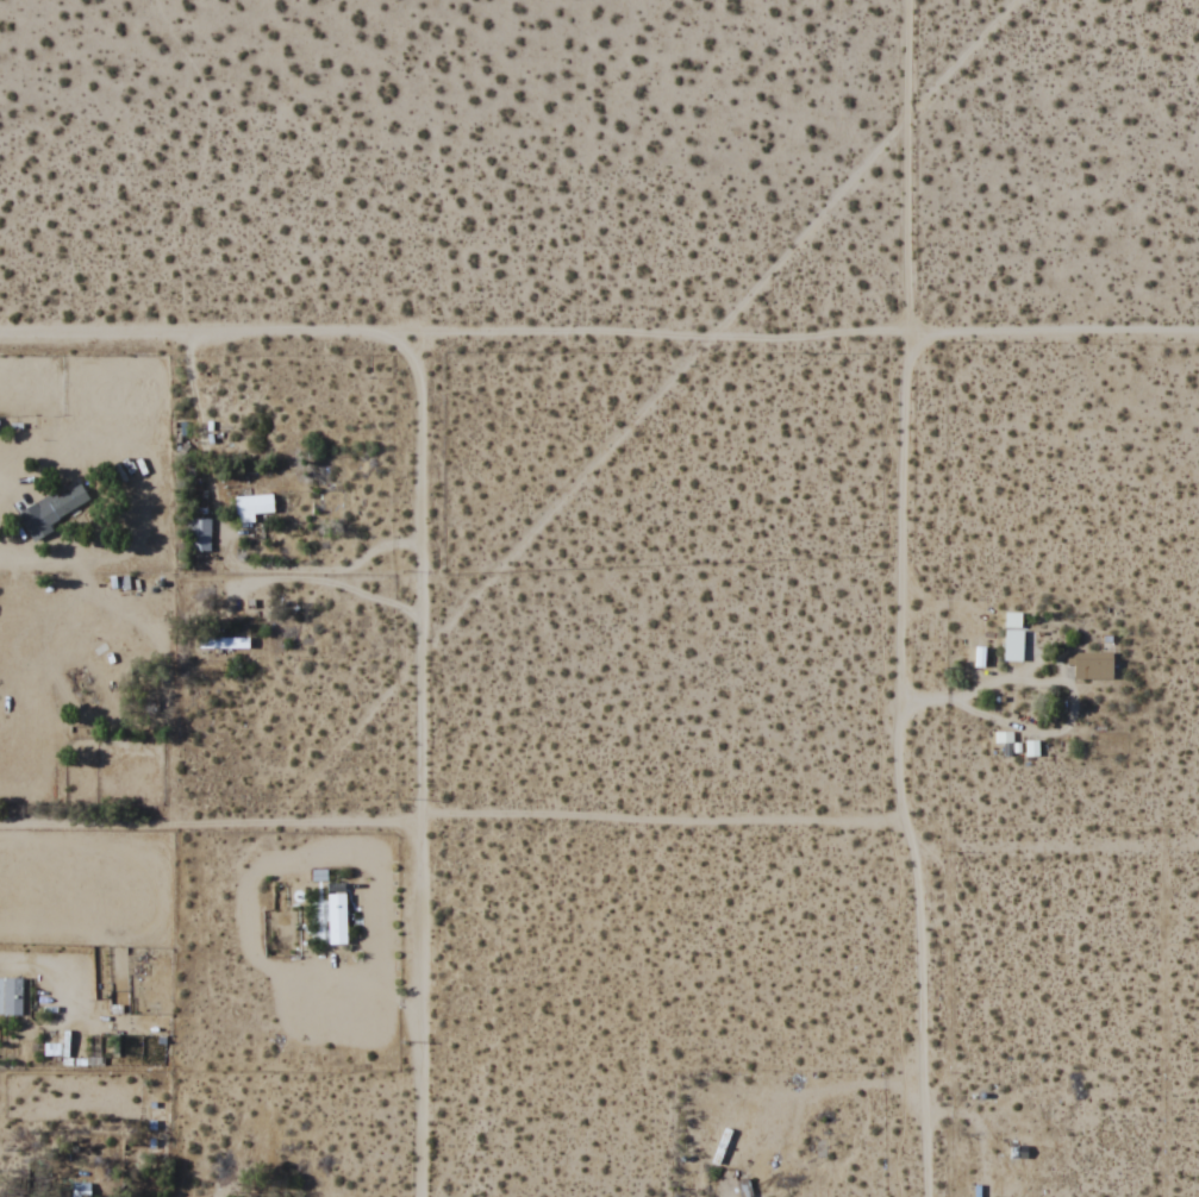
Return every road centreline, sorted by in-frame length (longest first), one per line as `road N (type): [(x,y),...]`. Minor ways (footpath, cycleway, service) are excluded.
road 1 (residential): [(1198,852),(993,853),(839,825),(504,817),(0,826)]
road 2 (residential): [(930,1196),(923,901),(905,832),(900,767),(909,0)]
road 3 (residential): [(1198,337),(0,338)]
road 4 (residential): [(420,339),(423,1196)]

